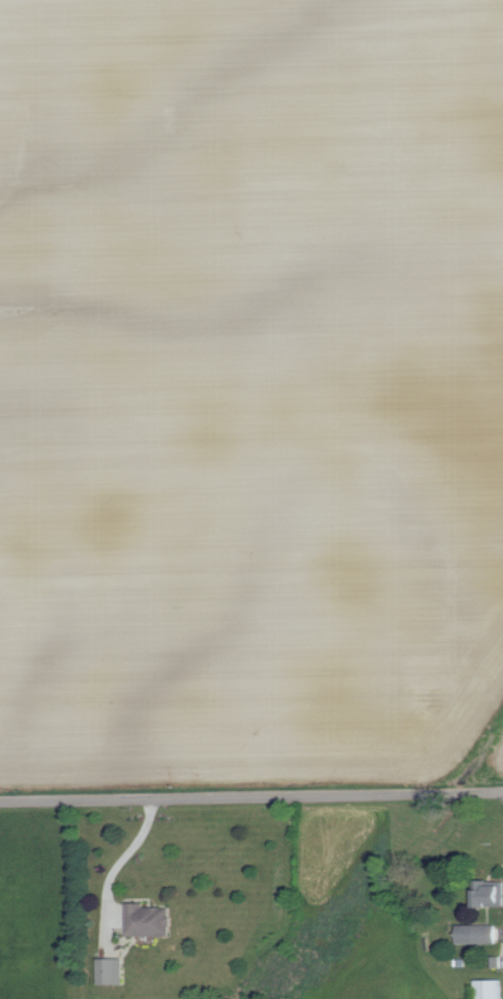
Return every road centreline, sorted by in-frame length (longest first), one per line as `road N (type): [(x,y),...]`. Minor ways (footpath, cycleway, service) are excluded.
road 1 (residential): [(502,789),(0,797)]

